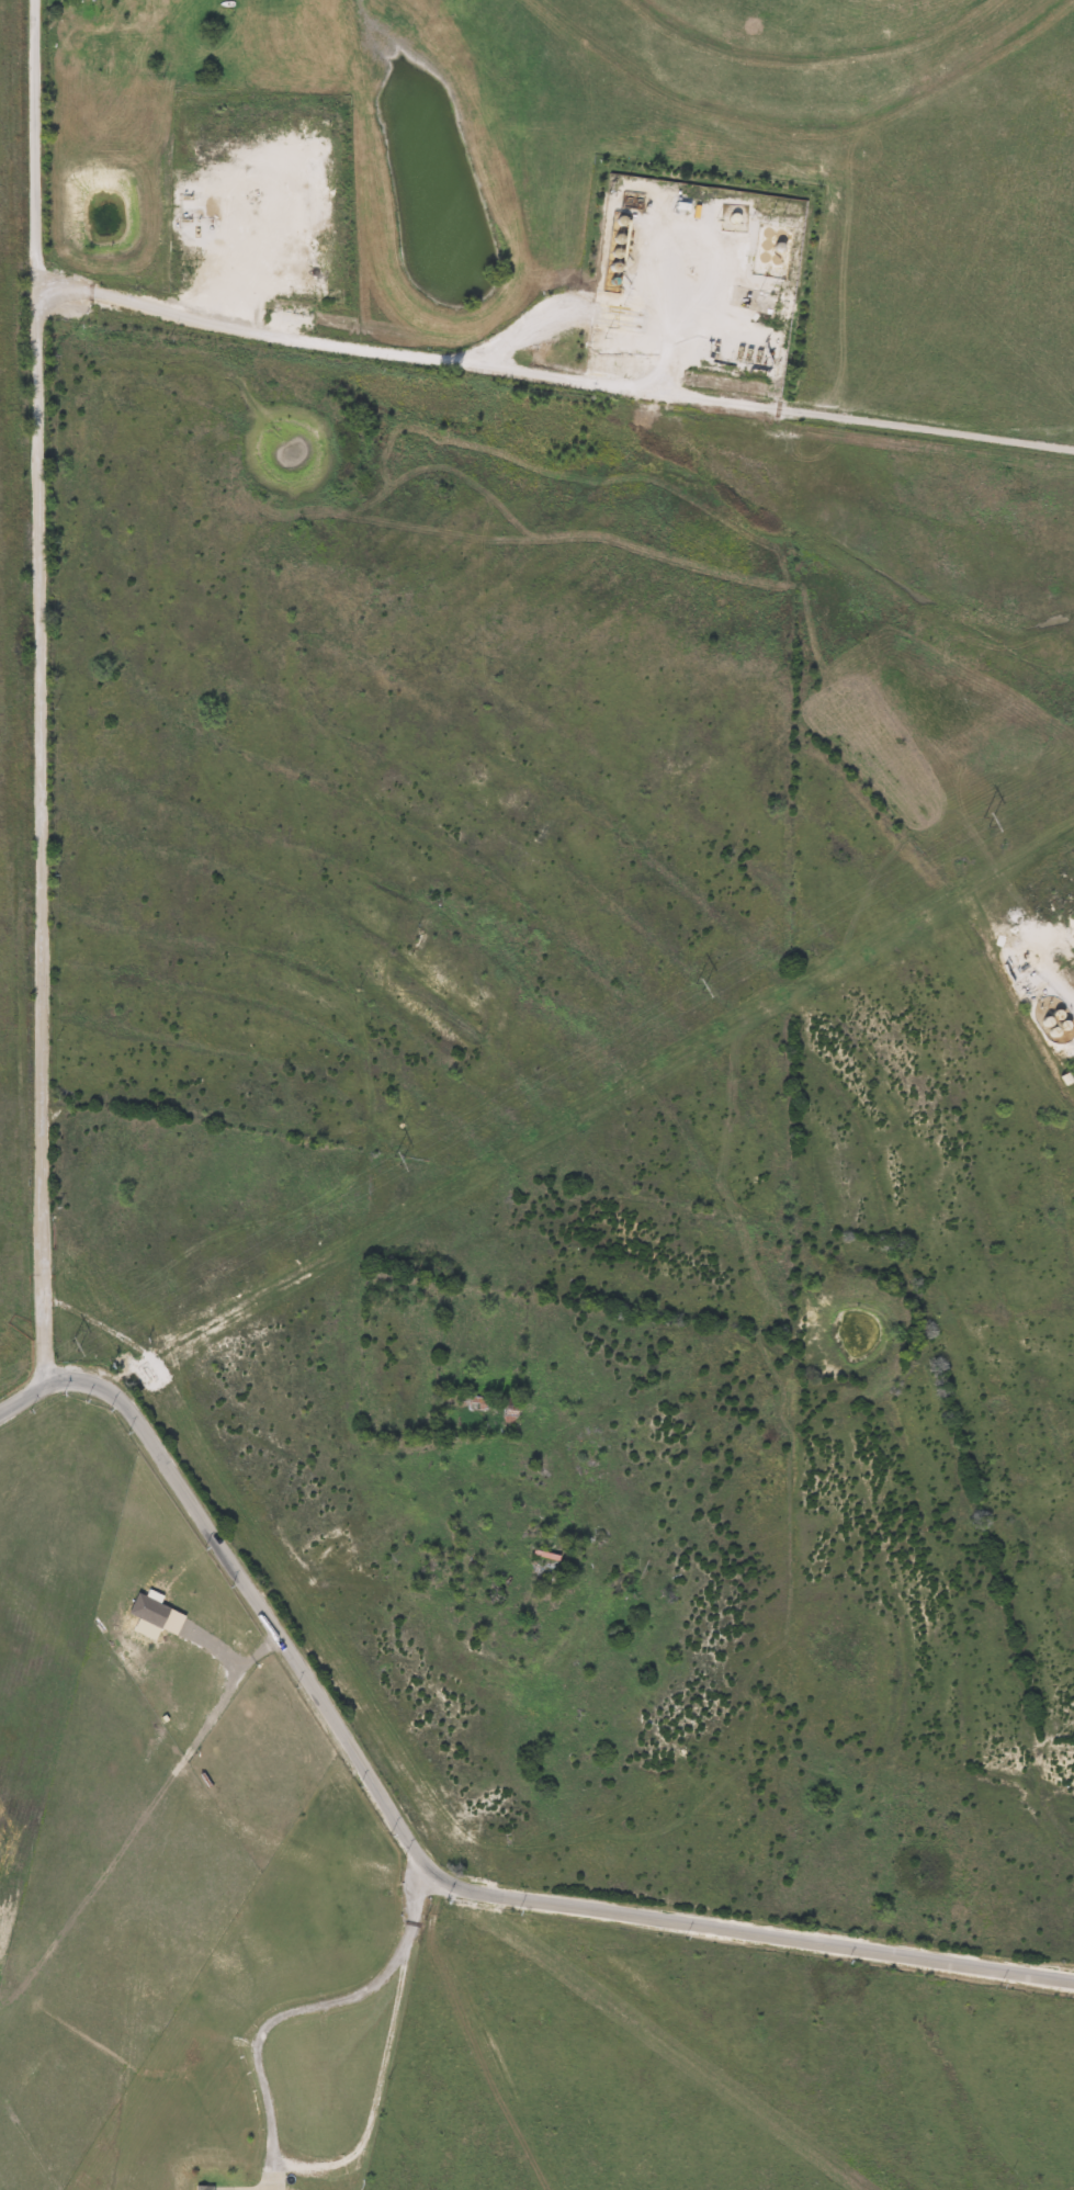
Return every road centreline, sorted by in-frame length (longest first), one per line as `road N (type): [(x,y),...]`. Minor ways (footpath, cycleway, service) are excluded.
road 1 (residential): [(34,1380),(31,0)]
road 2 (residential): [(1073,1984),(444,1884),(411,1849),(120,1395),(68,1373),(0,1400)]

